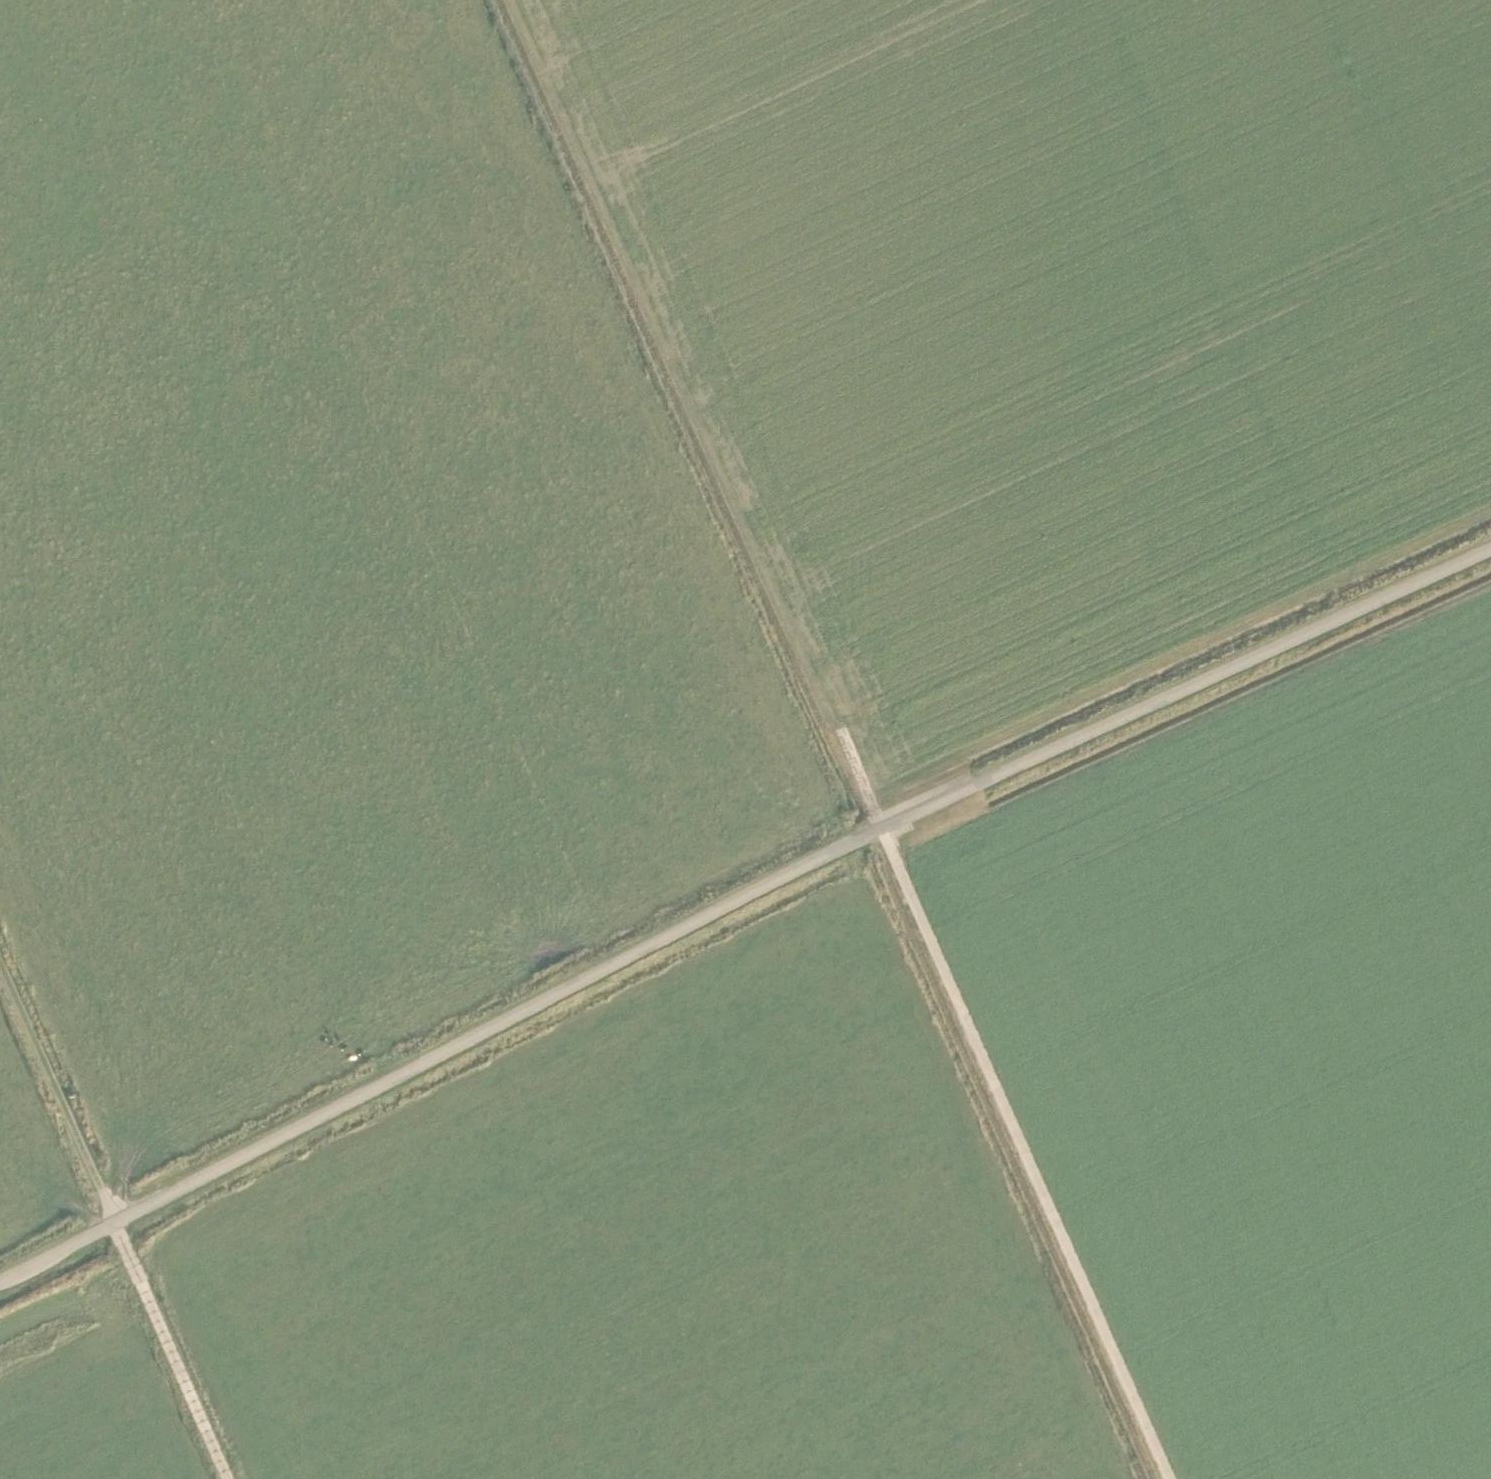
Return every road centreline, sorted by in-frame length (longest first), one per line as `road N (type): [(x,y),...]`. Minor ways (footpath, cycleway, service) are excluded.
road 1 (unclassified): [(0,1284),(882,831),(1490,552)]

